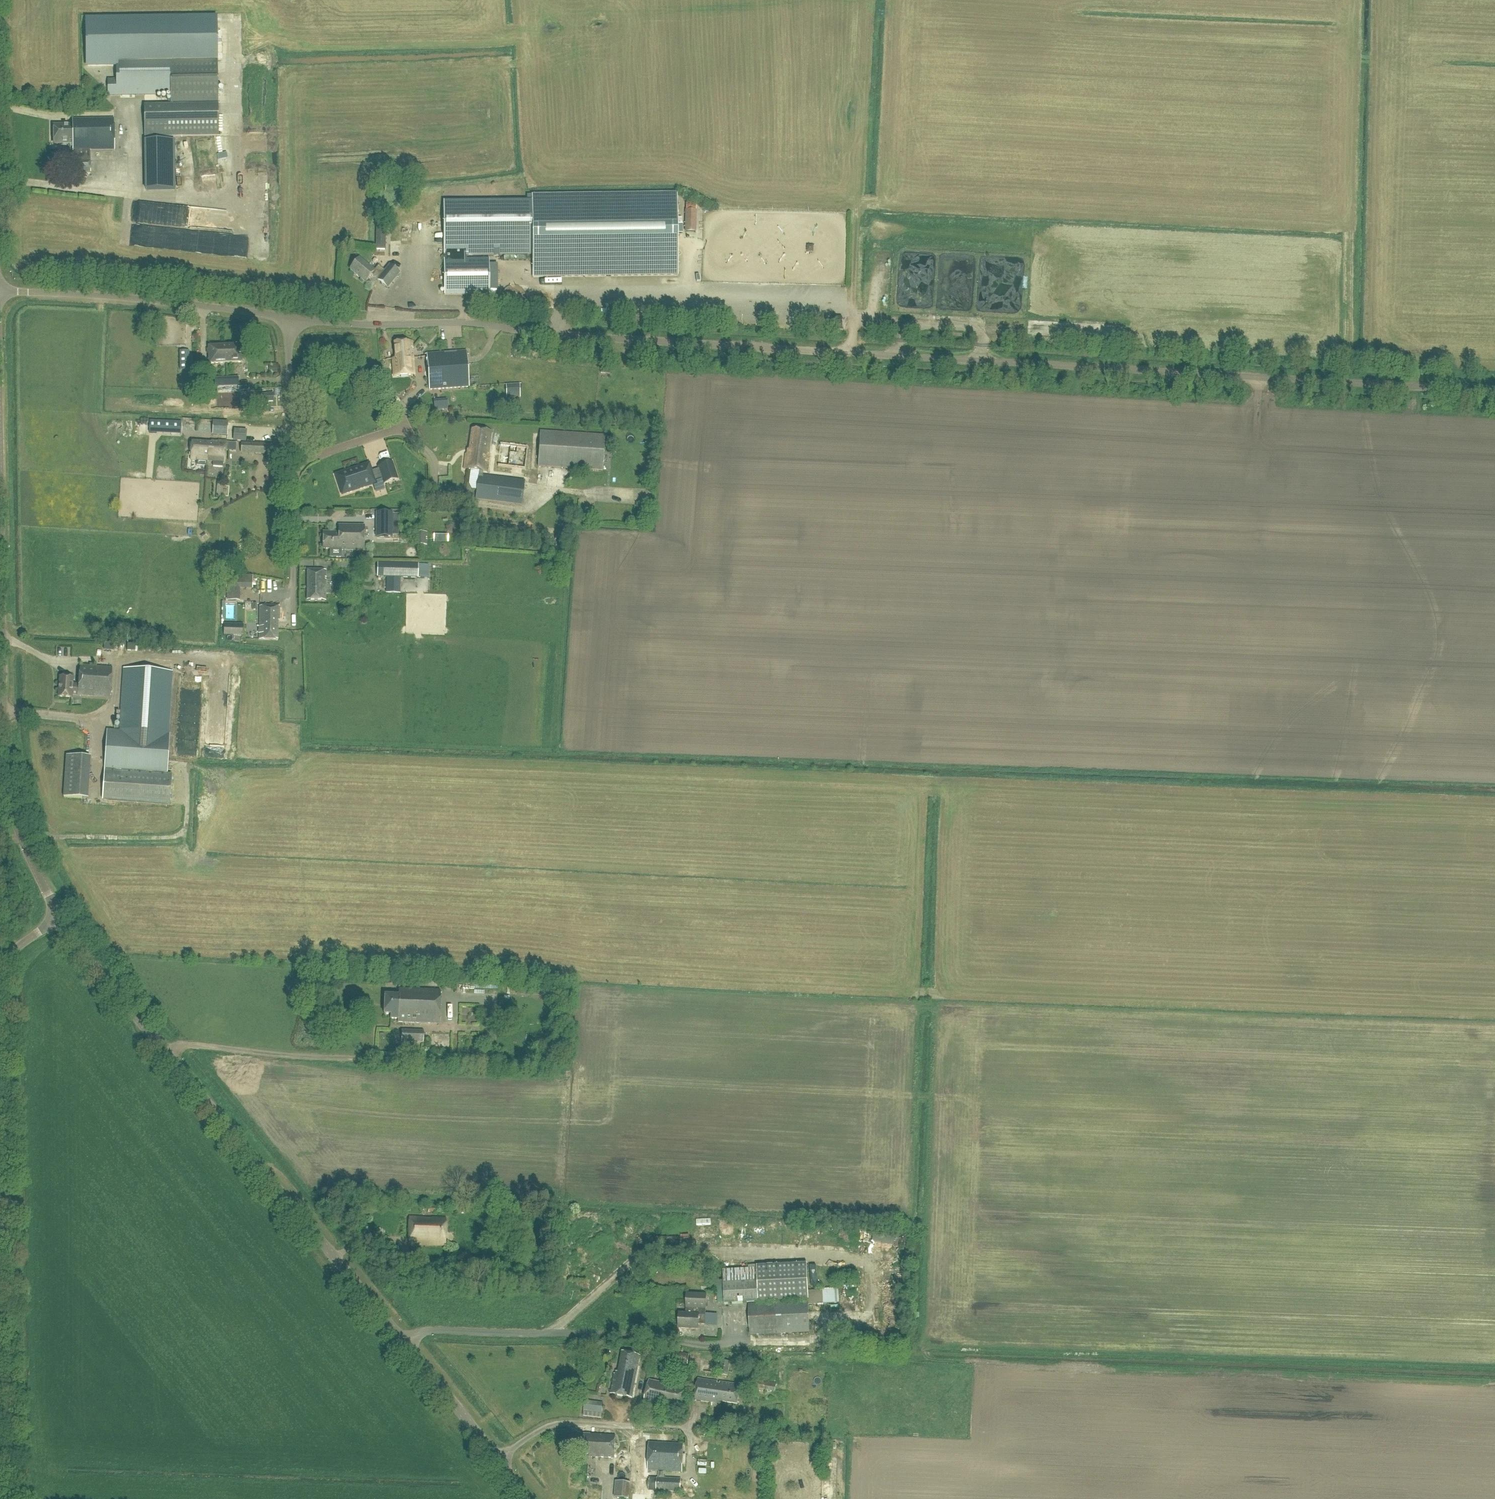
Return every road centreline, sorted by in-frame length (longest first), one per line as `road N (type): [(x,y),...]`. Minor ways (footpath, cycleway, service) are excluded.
road 1 (unclassified): [(1494,390),(288,317)]
road 2 (tertiary): [(522,1498),(60,917)]
road 3 (unclassified): [(10,1498),(6,966),(17,946),(60,917)]
road 4 (tertiary): [(60,917),(4,783),(0,537)]
road 5 (unclassified): [(288,317),(0,291)]
road 6 (residential): [(292,626),(293,464)]
road 7 (residential): [(293,464),(288,317)]

